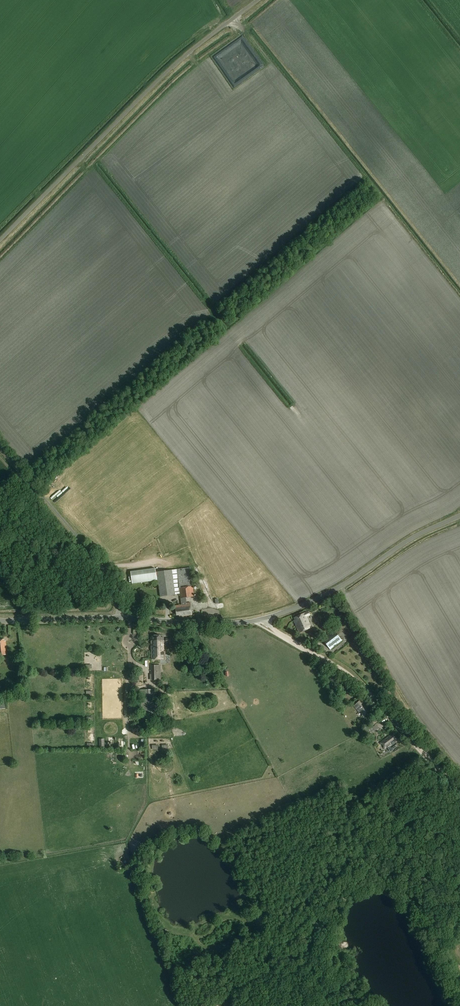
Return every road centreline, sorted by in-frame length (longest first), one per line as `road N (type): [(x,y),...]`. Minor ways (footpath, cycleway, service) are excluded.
road 1 (unclassified): [(0,239),(174,64),(258,0)]
road 2 (track): [(459,791),(355,679),(265,619)]
road 3 (tertiary): [(265,619),(322,597),(459,516)]
road 4 (tertiary): [(265,619),(120,618)]
road 5 (track): [(399,893),(410,880),(425,753)]
road 6 (track): [(314,946),(353,891),(374,885),(406,897)]

